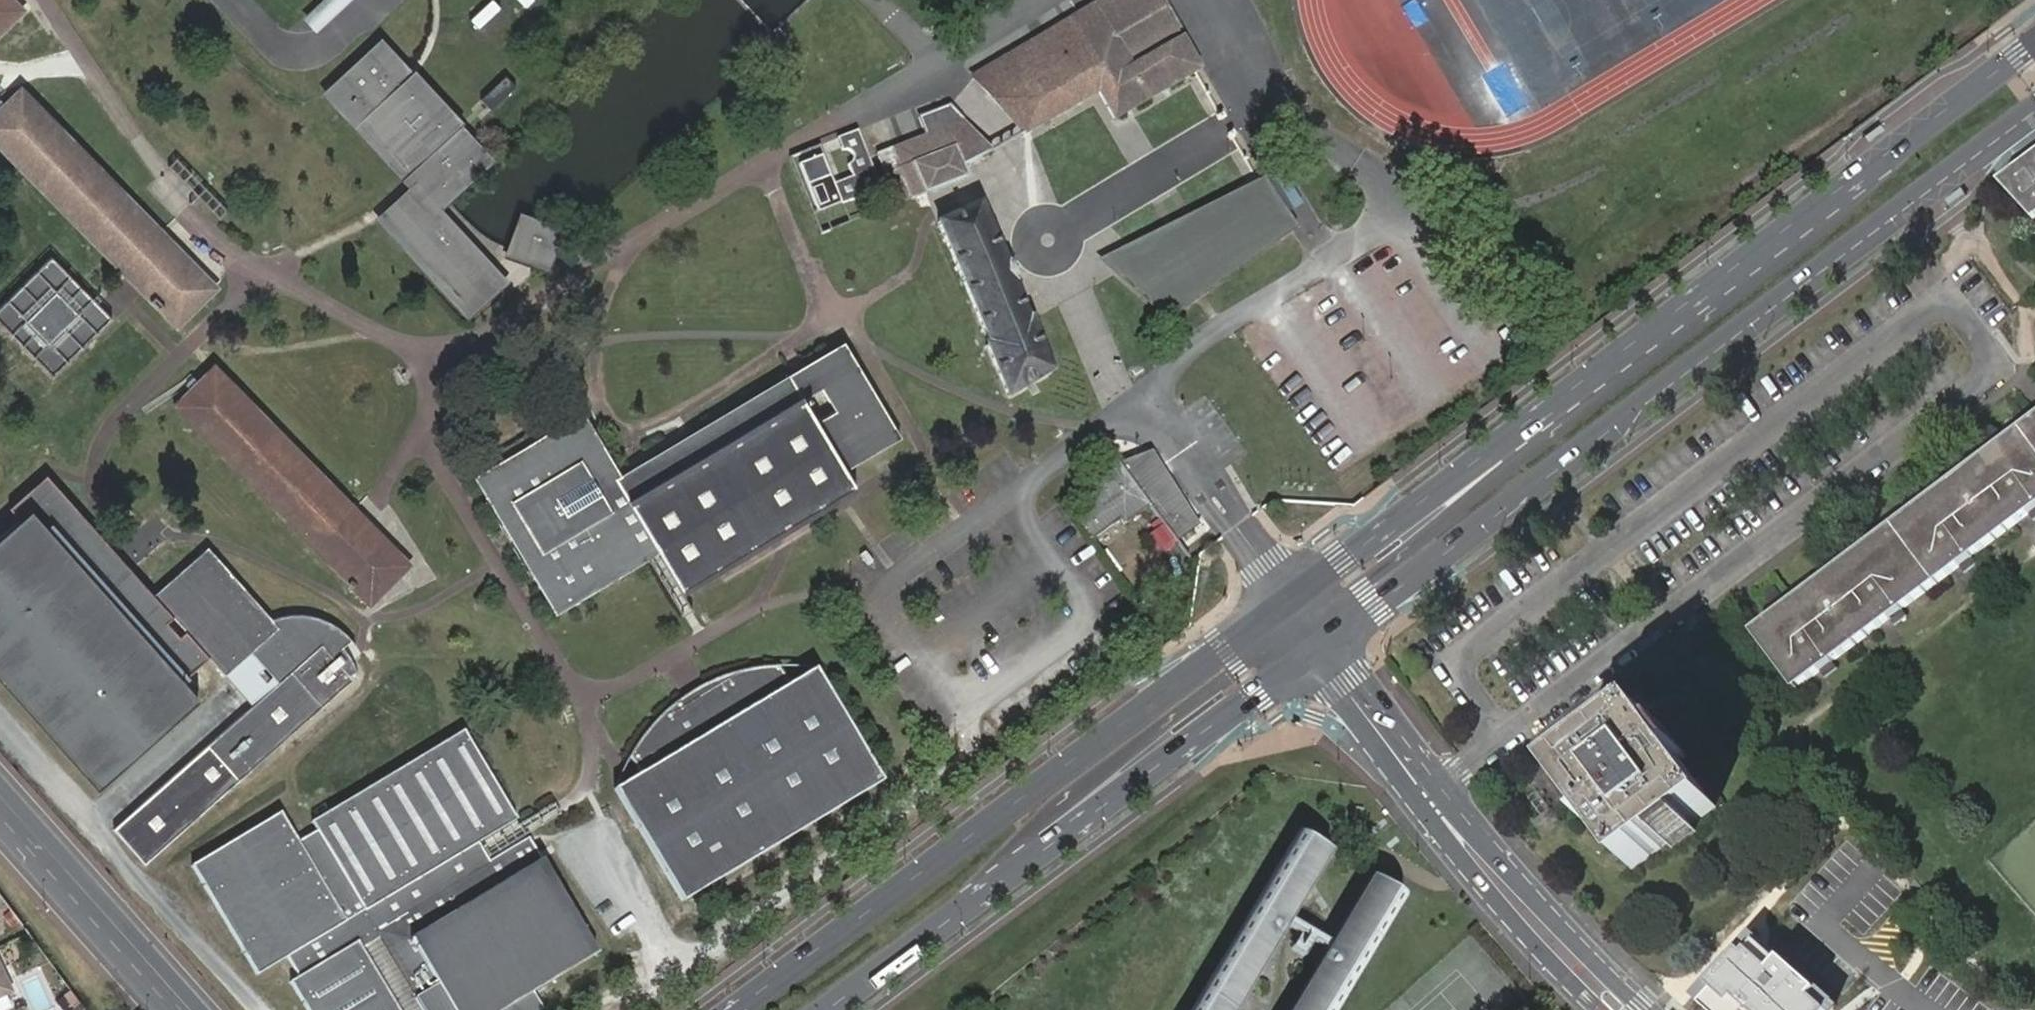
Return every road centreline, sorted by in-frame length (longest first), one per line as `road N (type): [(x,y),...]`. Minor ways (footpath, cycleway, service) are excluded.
road 1 (secondary): [(1323,646),(2034,111)]
road 2 (residential): [(1432,790),(1998,367)]
road 3 (secondary): [(1290,601),(737,1009)]
road 4 (secondary): [(1793,224),(1734,295),(1362,587),(1335,614),(1323,646)]
road 5 (secondary): [(1793,224),(1290,601)]
road 6 (secondary): [(999,883),(1058,804),(1238,668),(1278,630),(1290,601)]
road 7 (secondary): [(999,883),(1323,646)]
road 8 (secondary): [(2034,43),(1793,224)]
road 9 (tertiary): [(1432,790),(1548,934),(1622,1009)]
road 10 (tertiary): [(0,808),(182,1009)]
road 11 (secondary): [(828,1009),(999,883)]
road 12 (tertiary): [(1323,646),(1432,790)]

